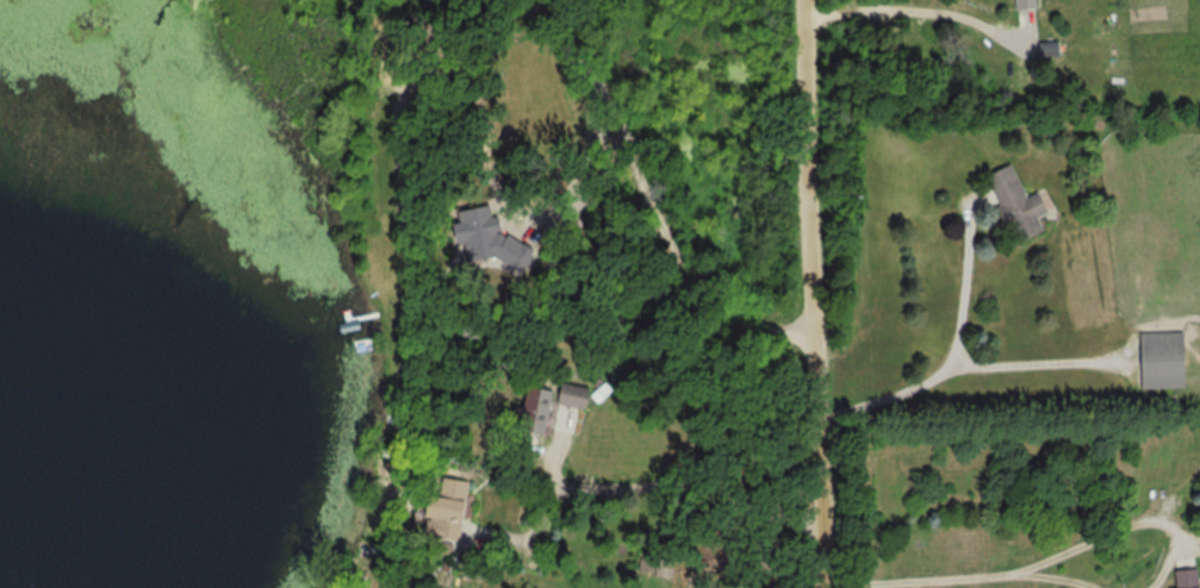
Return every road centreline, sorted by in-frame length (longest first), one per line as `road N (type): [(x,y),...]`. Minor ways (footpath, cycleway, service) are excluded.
road 1 (residential): [(806,0),(832,587)]

